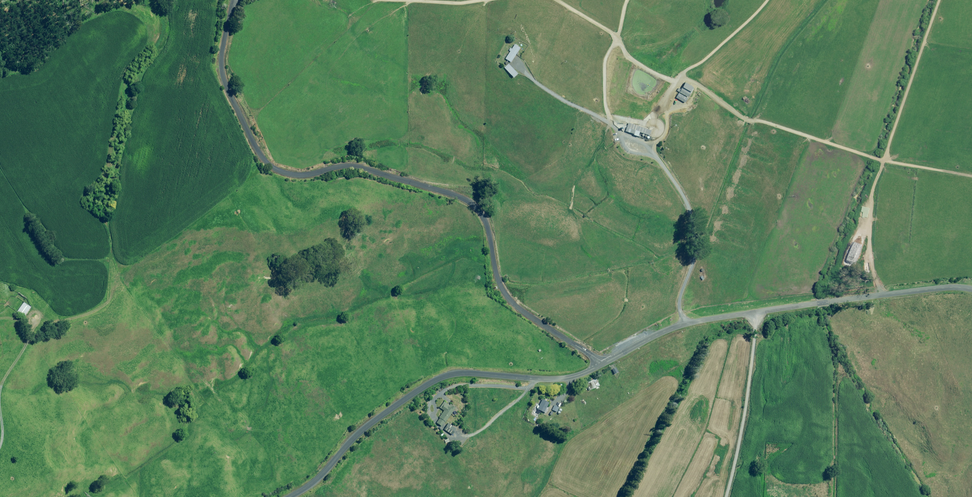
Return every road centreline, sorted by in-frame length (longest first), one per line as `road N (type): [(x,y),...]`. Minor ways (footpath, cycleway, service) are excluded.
road 1 (unclassified): [(236,0),(223,74),(271,167),(304,174),(359,168),(479,207),(499,288),(602,364)]
road 2 (unclassified): [(971,289),(704,320),(602,364)]
road 3 (unclassified): [(602,364),(560,379),(472,373),(434,382),(288,496)]

